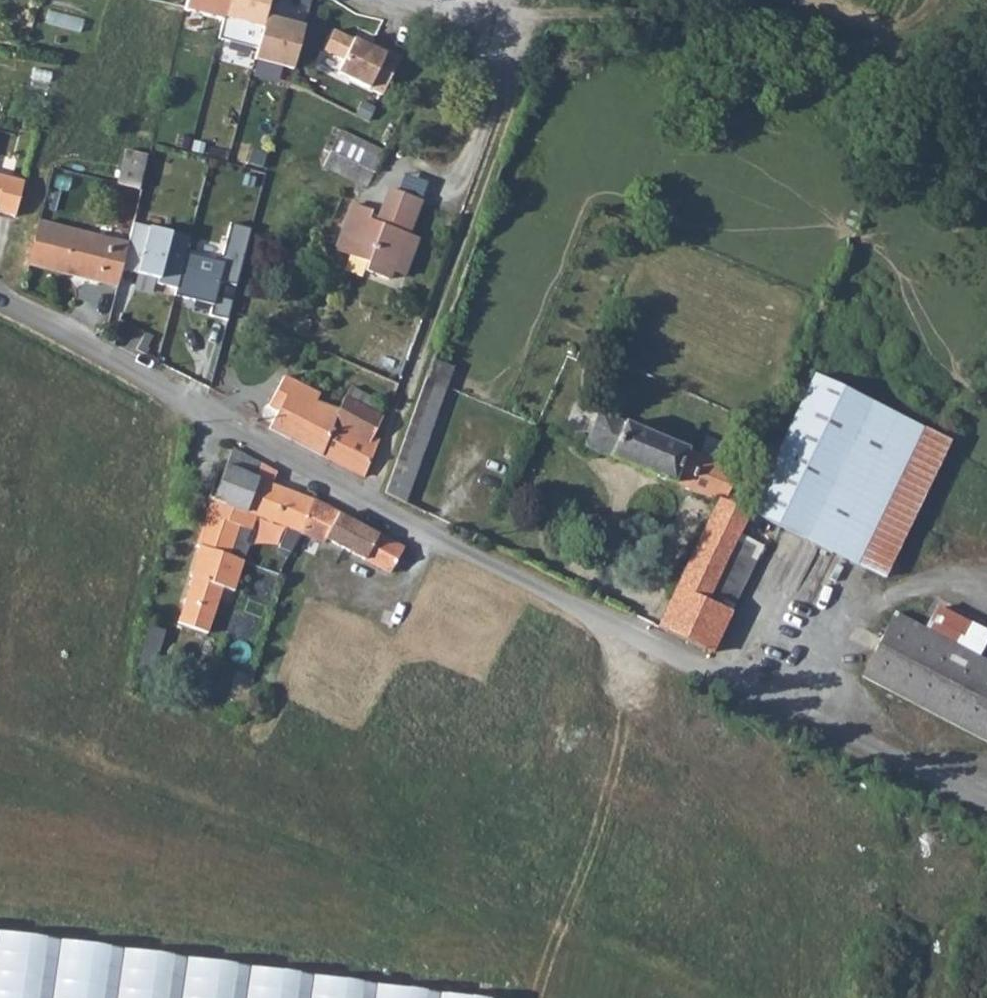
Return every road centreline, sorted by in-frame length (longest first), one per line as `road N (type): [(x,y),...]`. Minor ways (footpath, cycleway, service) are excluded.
road 1 (residential): [(0,302),(305,469),(986,811)]
road 2 (track): [(986,122),(846,51),(715,17),(542,21),(371,503)]
road 3 (unclassified): [(386,0),(542,21)]

